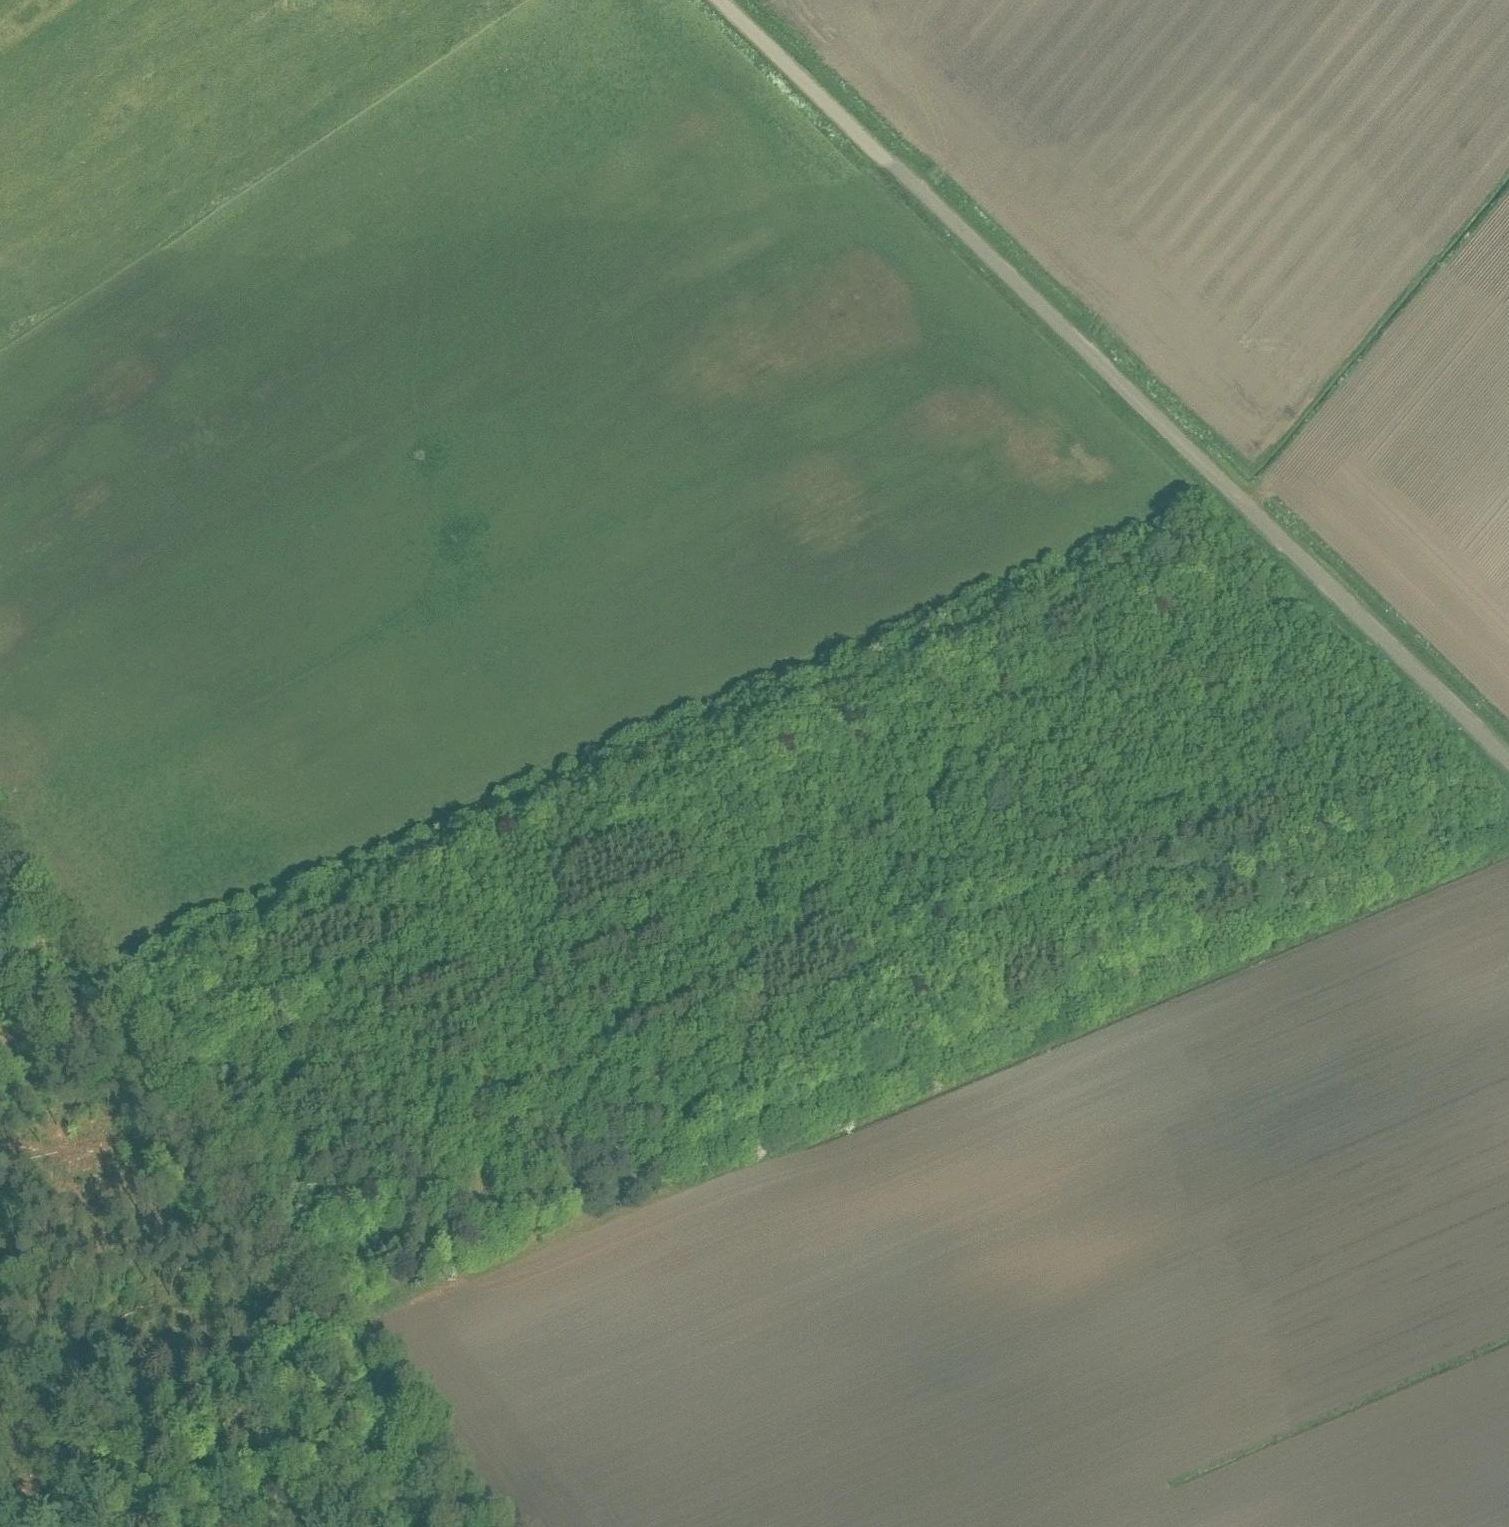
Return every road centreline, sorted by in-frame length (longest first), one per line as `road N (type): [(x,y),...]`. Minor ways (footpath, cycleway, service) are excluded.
road 1 (unclassified): [(1508,763),(722,0)]
road 2 (track): [(500,1526),(0,827)]

